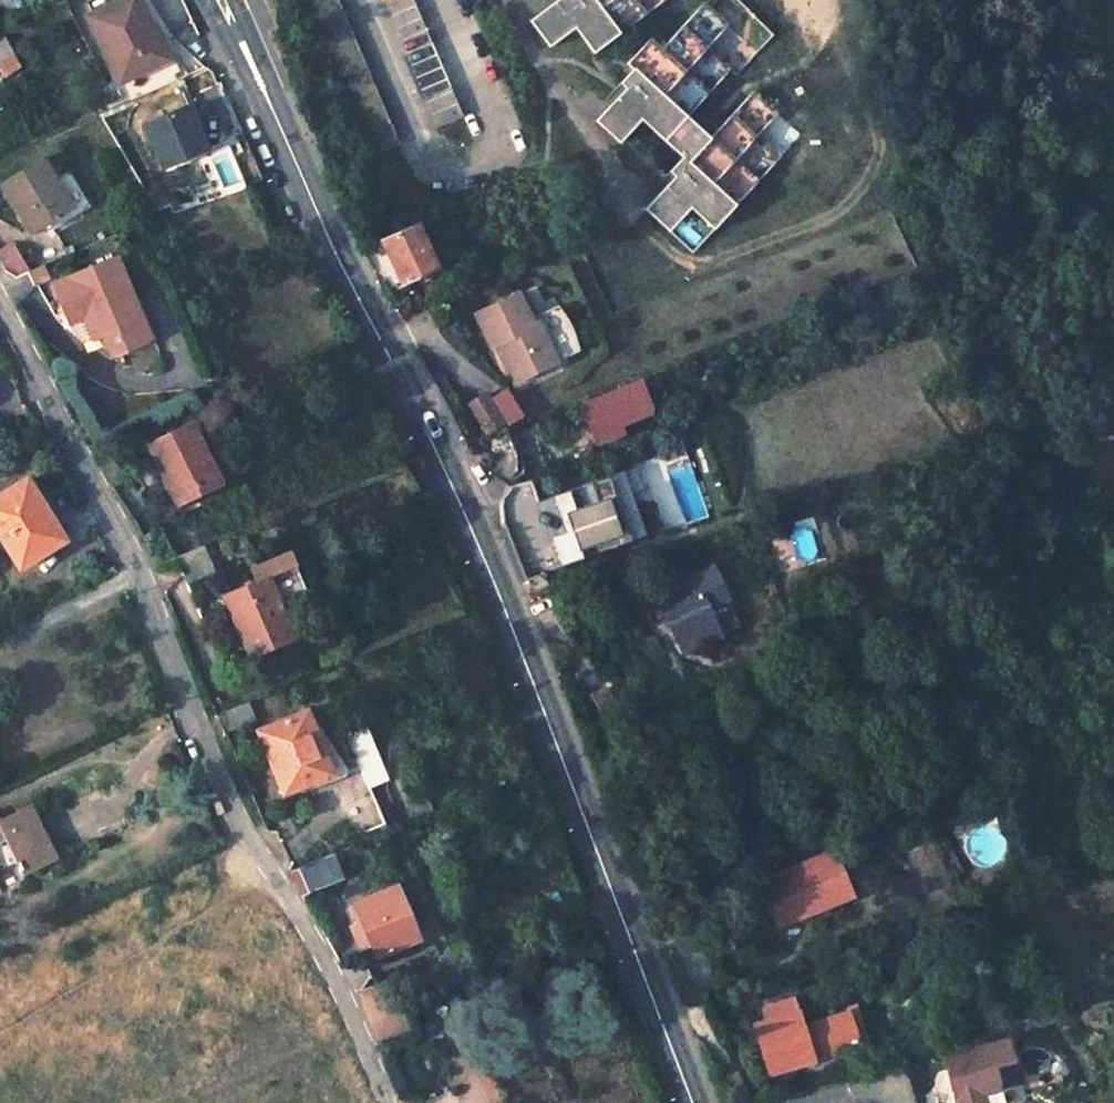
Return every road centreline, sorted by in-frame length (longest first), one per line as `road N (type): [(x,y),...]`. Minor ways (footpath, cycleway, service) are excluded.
road 1 (tertiary): [(692,1102),(492,575),(222,0)]
road 2 (unclassified): [(0,305),(123,545),(229,807),(329,970),(387,1102)]
road 3 (residential): [(355,0),(424,153),(491,140),(435,0)]

